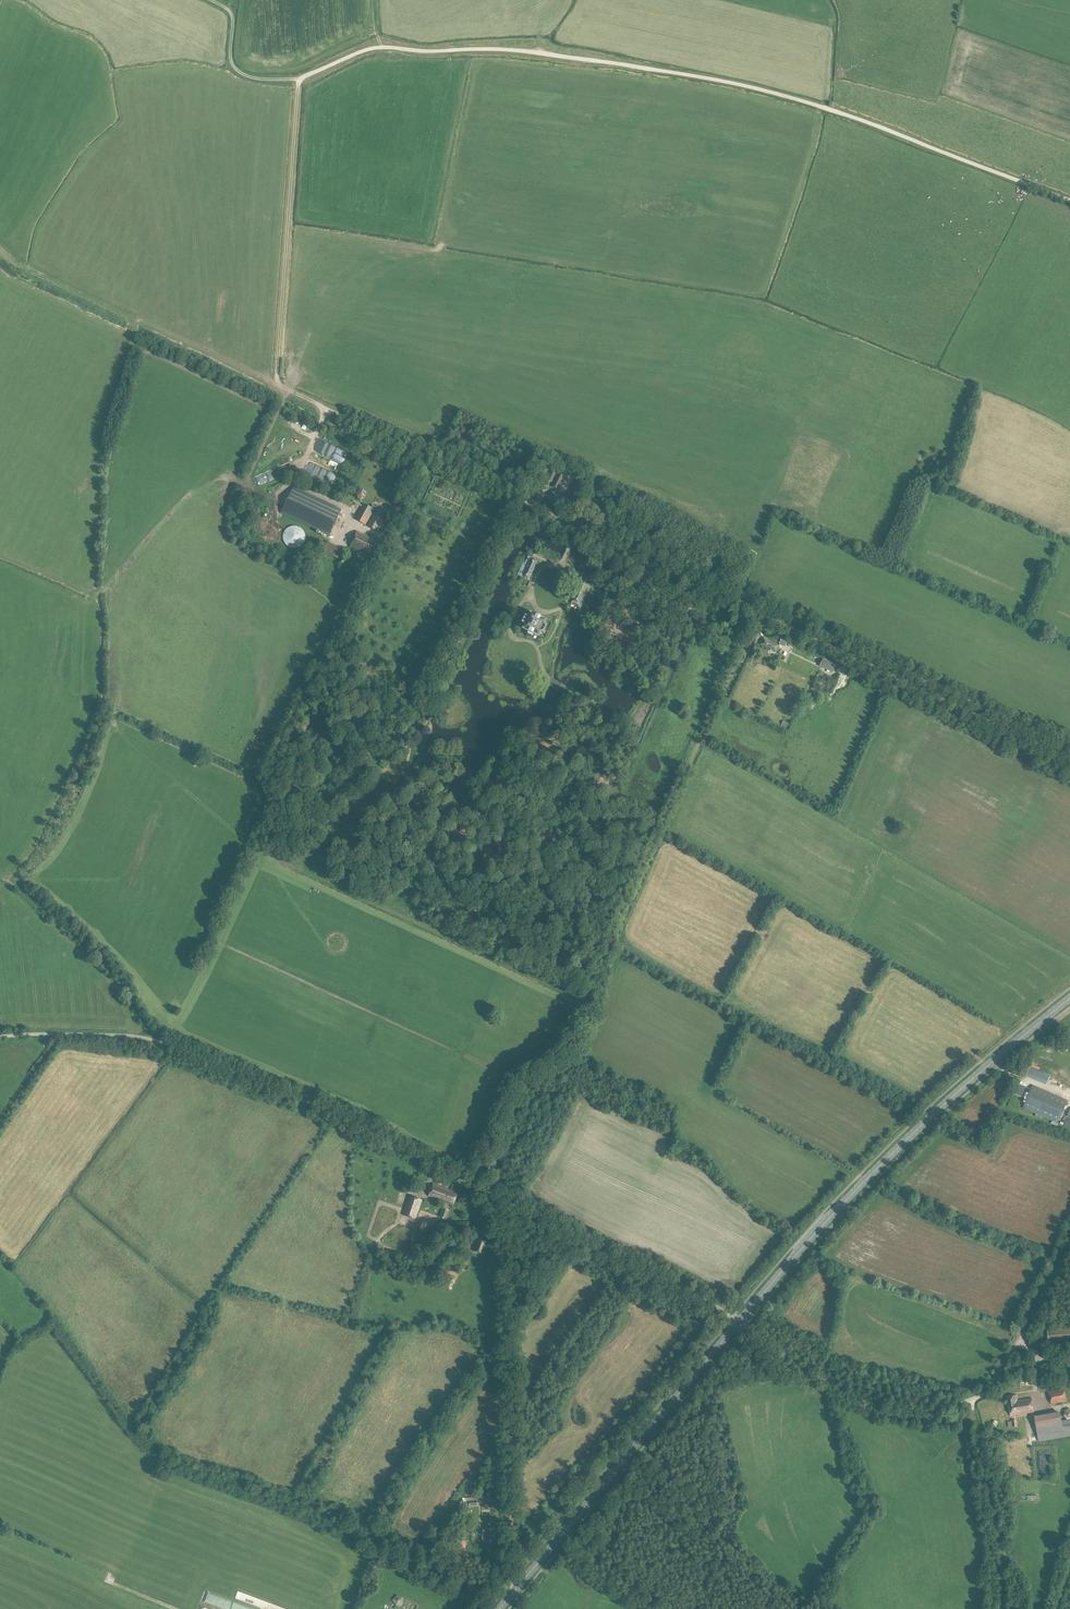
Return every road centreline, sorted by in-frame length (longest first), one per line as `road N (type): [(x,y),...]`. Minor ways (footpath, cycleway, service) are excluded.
road 1 (track): [(1069,200),(806,102),(666,71),(510,51),(380,47),(299,79)]
road 2 (unclassified): [(1069,760),(581,528)]
road 3 (unclassified): [(498,1197),(323,1109),(156,1041),(0,1037)]
road 4 (primary): [(741,1326),(895,1153),(1069,999)]
road 5 (track): [(583,997),(753,629)]
road 6 (unclassified): [(518,1589),(510,1287),(498,1197)]
road 7 (track): [(0,552),(96,594),(231,480),(277,500),(295,483)]
road 8 (track): [(278,779),(425,462)]
road 9 (primary): [(518,1589),(741,1326)]
road 10 (unclassified): [(741,1326),(777,1362),(801,1374),(946,1405),(986,1389),(1017,1339)]
road 11 (track): [(299,79),(279,387)]
road 12 (unclassified): [(741,1326),(701,1296),(498,1197)]
road 13 (track): [(343,887),(583,996)]
road 14 (track): [(91,591),(100,438),(127,342)]
road 15 (track): [(976,1399),(1005,1551),(1006,1608)]
road 16 (track): [(288,391),(137,320),(127,342)]
road 17 (track): [(288,391),(427,456)]
road 18 (track): [(137,320),(0,252)]
road 19 (track): [(299,79),(255,79),(233,67),(231,13),(209,0)]

